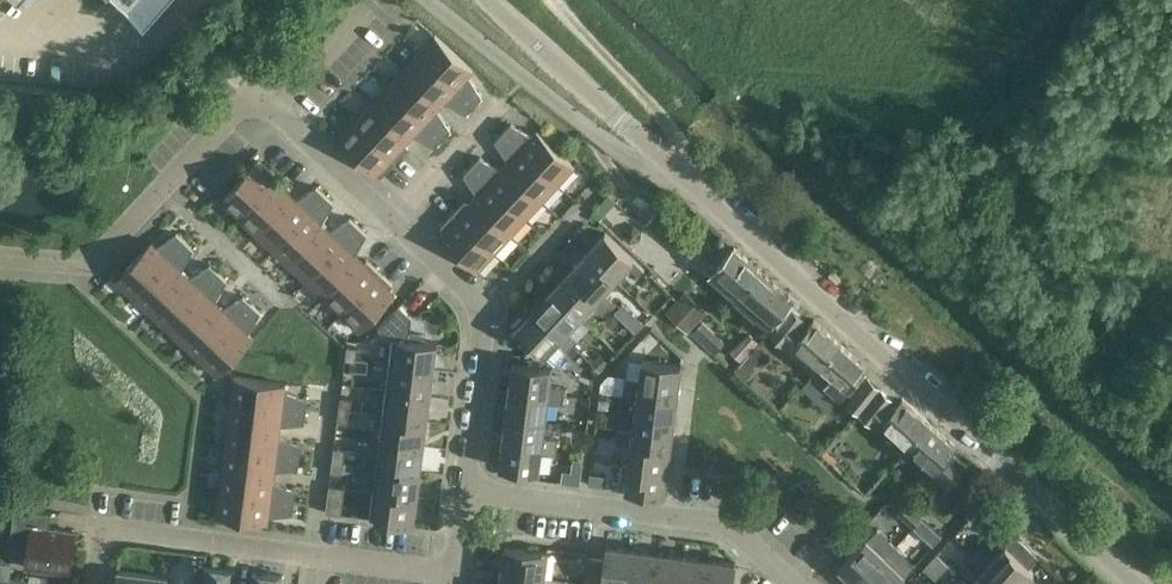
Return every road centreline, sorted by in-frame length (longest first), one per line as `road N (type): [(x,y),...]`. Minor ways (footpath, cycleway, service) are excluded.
road 1 (tertiary): [(1136,583),(485,0)]
road 2 (residential): [(98,583),(105,535),(451,575)]
road 3 (residential): [(792,583),(730,524),(462,490)]
road 4 (residential): [(0,261),(89,268),(252,94),(271,111)]
road 5 (residential): [(462,490),(484,310)]
road 6 (residential): [(390,222),(505,103)]
road 7 (residential): [(390,222),(271,111)]
road 8 (residential): [(484,310),(598,194)]
road 9 (residential): [(271,111),(362,11)]
road 10 (residential): [(484,310),(390,222)]

